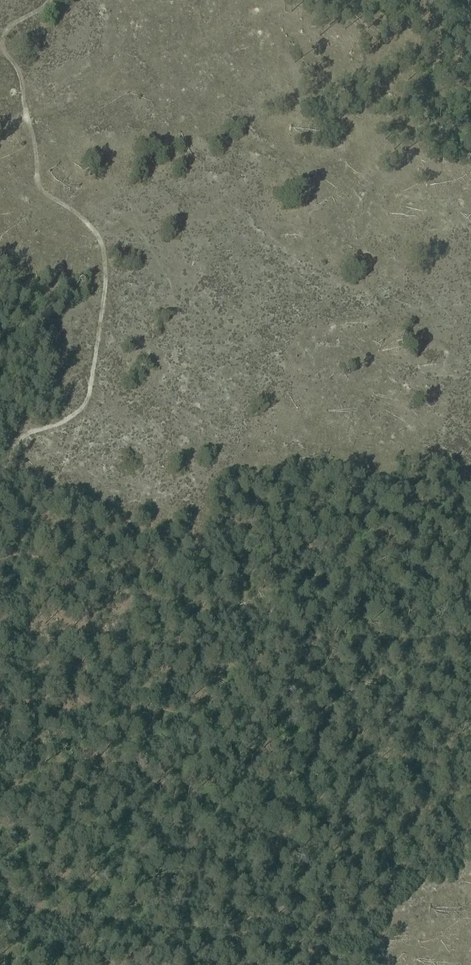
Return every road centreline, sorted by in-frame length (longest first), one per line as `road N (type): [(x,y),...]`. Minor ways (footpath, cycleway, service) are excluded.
road 1 (track): [(0,36),(21,69),(55,184),(65,204),(97,231),(106,272),(83,412),(0,454)]

